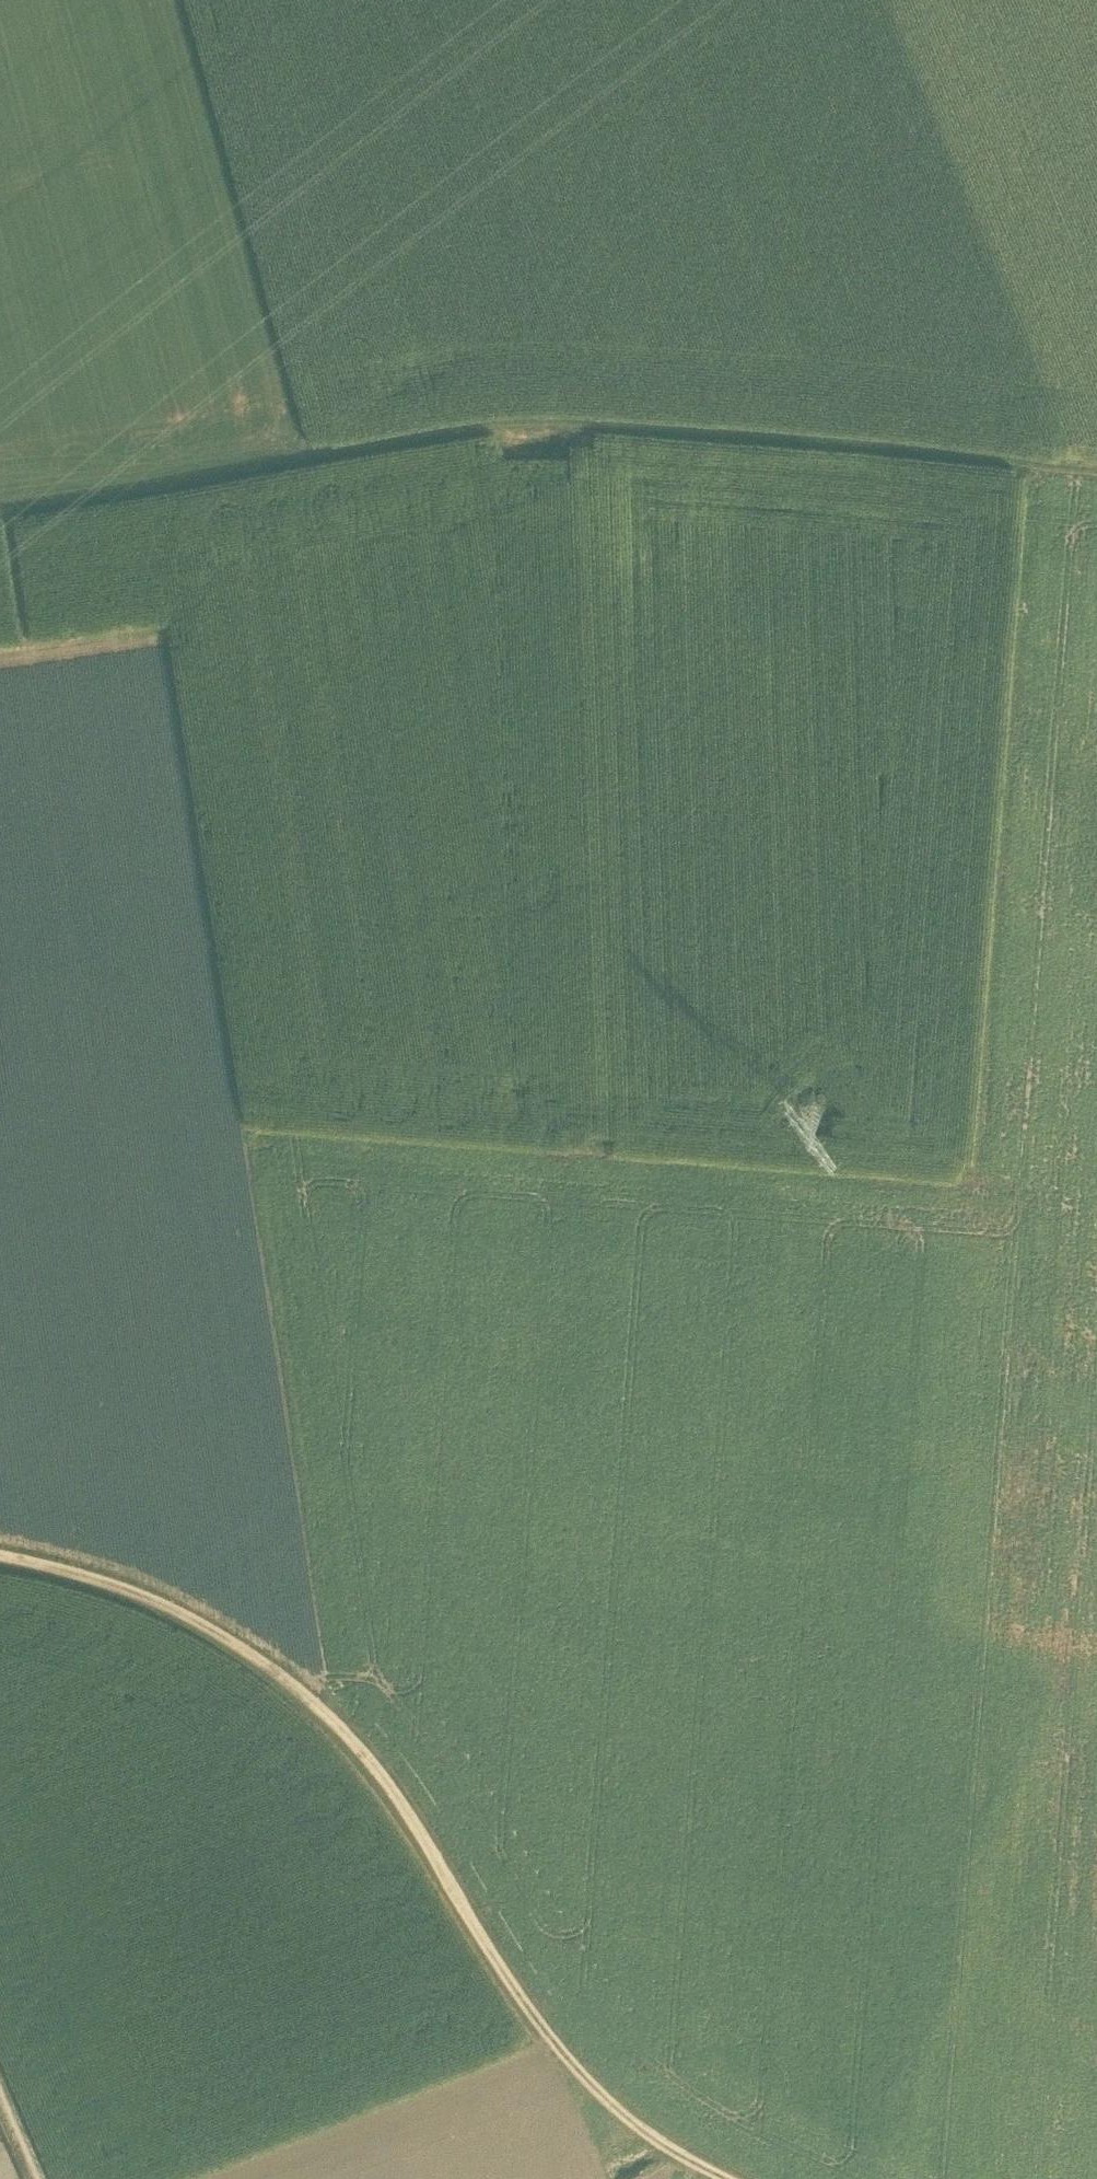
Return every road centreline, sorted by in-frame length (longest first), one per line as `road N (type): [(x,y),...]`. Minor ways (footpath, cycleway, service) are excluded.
road 1 (track): [(1096,480),(572,432),(489,435),(0,507)]
road 2 (track): [(0,1557),(146,1594),(260,1655),(328,1718),(413,1829),(557,2053),(622,2115),(729,2178)]

